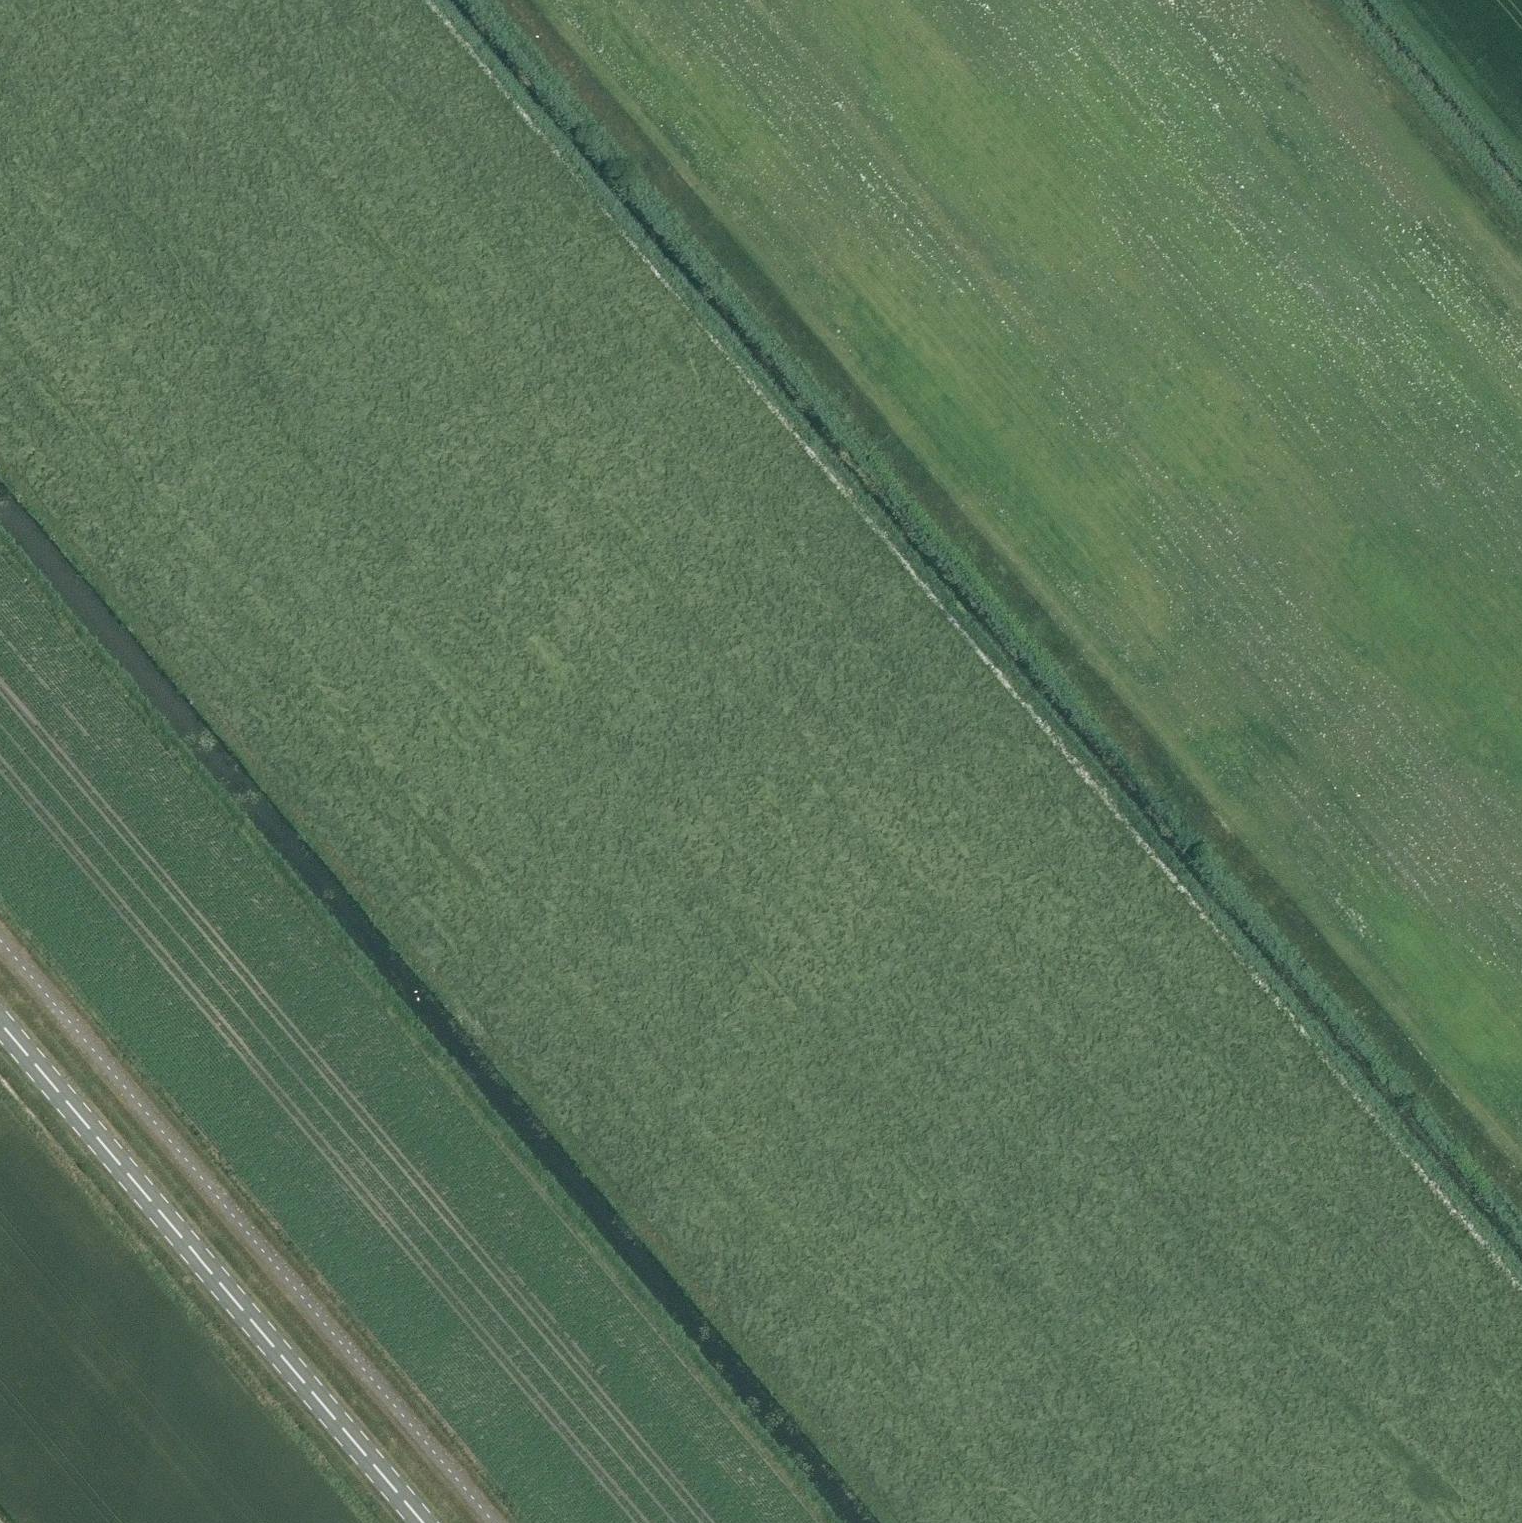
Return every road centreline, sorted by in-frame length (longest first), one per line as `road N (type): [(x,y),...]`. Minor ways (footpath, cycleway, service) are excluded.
road 1 (primary): [(424,1522),(0,1021)]

